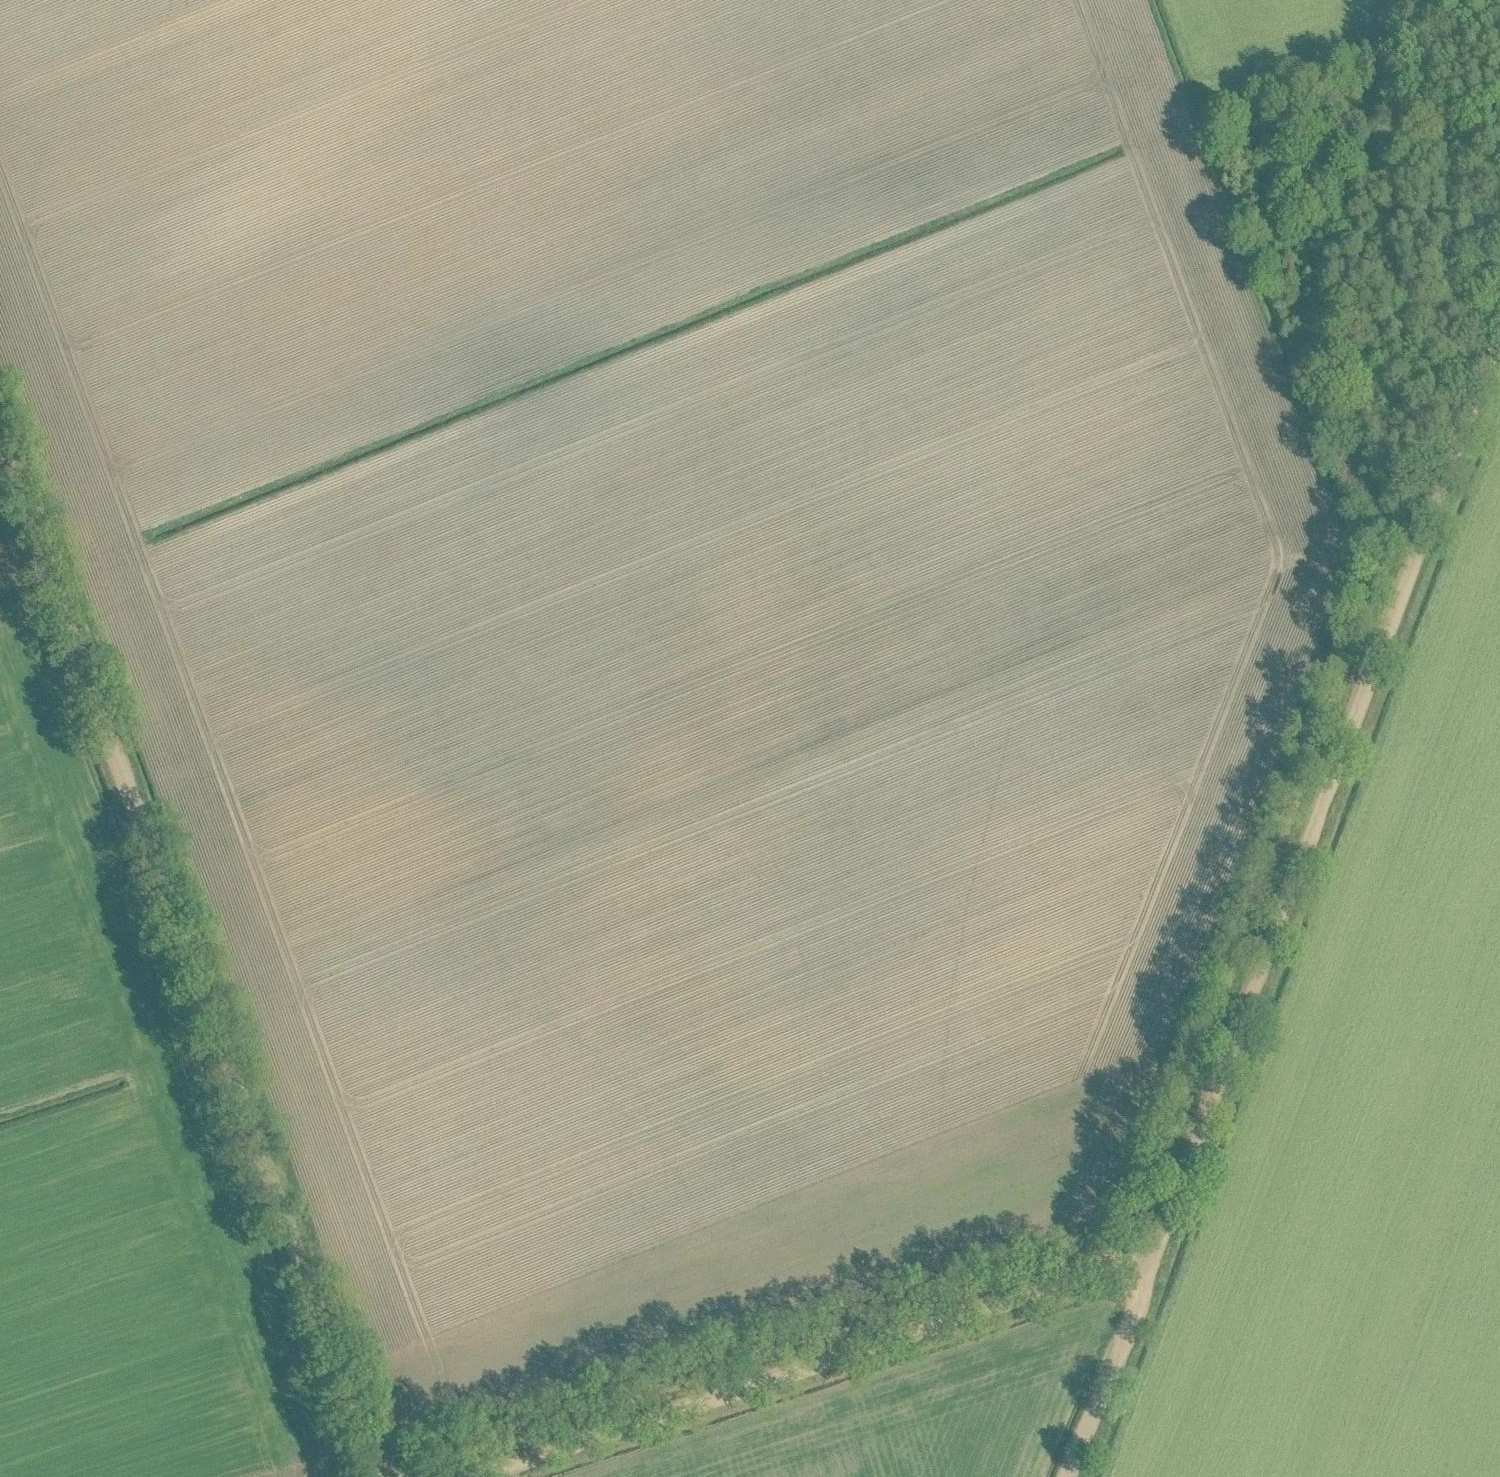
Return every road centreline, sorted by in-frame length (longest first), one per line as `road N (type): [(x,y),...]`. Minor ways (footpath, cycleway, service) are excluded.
road 1 (track): [(378,1476),(0,449)]
road 2 (track): [(1153,1253),(1499,328)]
road 3 (track): [(1153,1253),(476,1476)]
road 4 (track): [(1153,1253),(1069,1476)]

